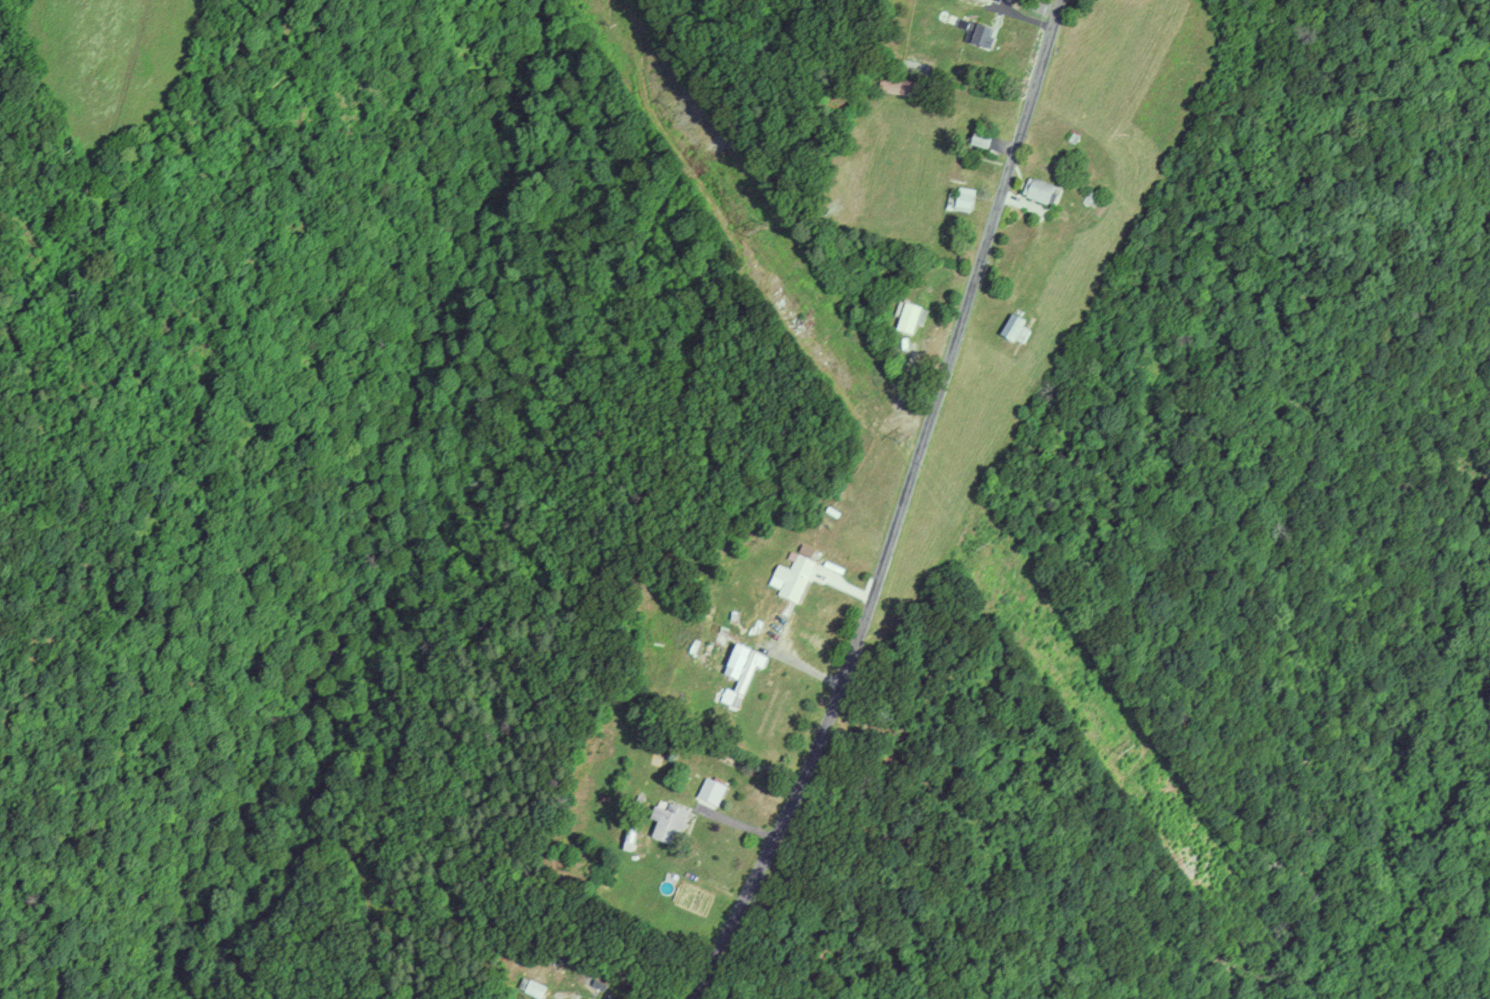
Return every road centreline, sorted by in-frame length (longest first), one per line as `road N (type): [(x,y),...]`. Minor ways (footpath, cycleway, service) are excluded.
road 1 (residential): [(689,998),(814,758),(856,650),(1061,0)]
road 2 (track): [(1028,112),(909,104),(879,113),(854,142),(839,202),(796,220),(769,199),(705,76),(682,0)]

